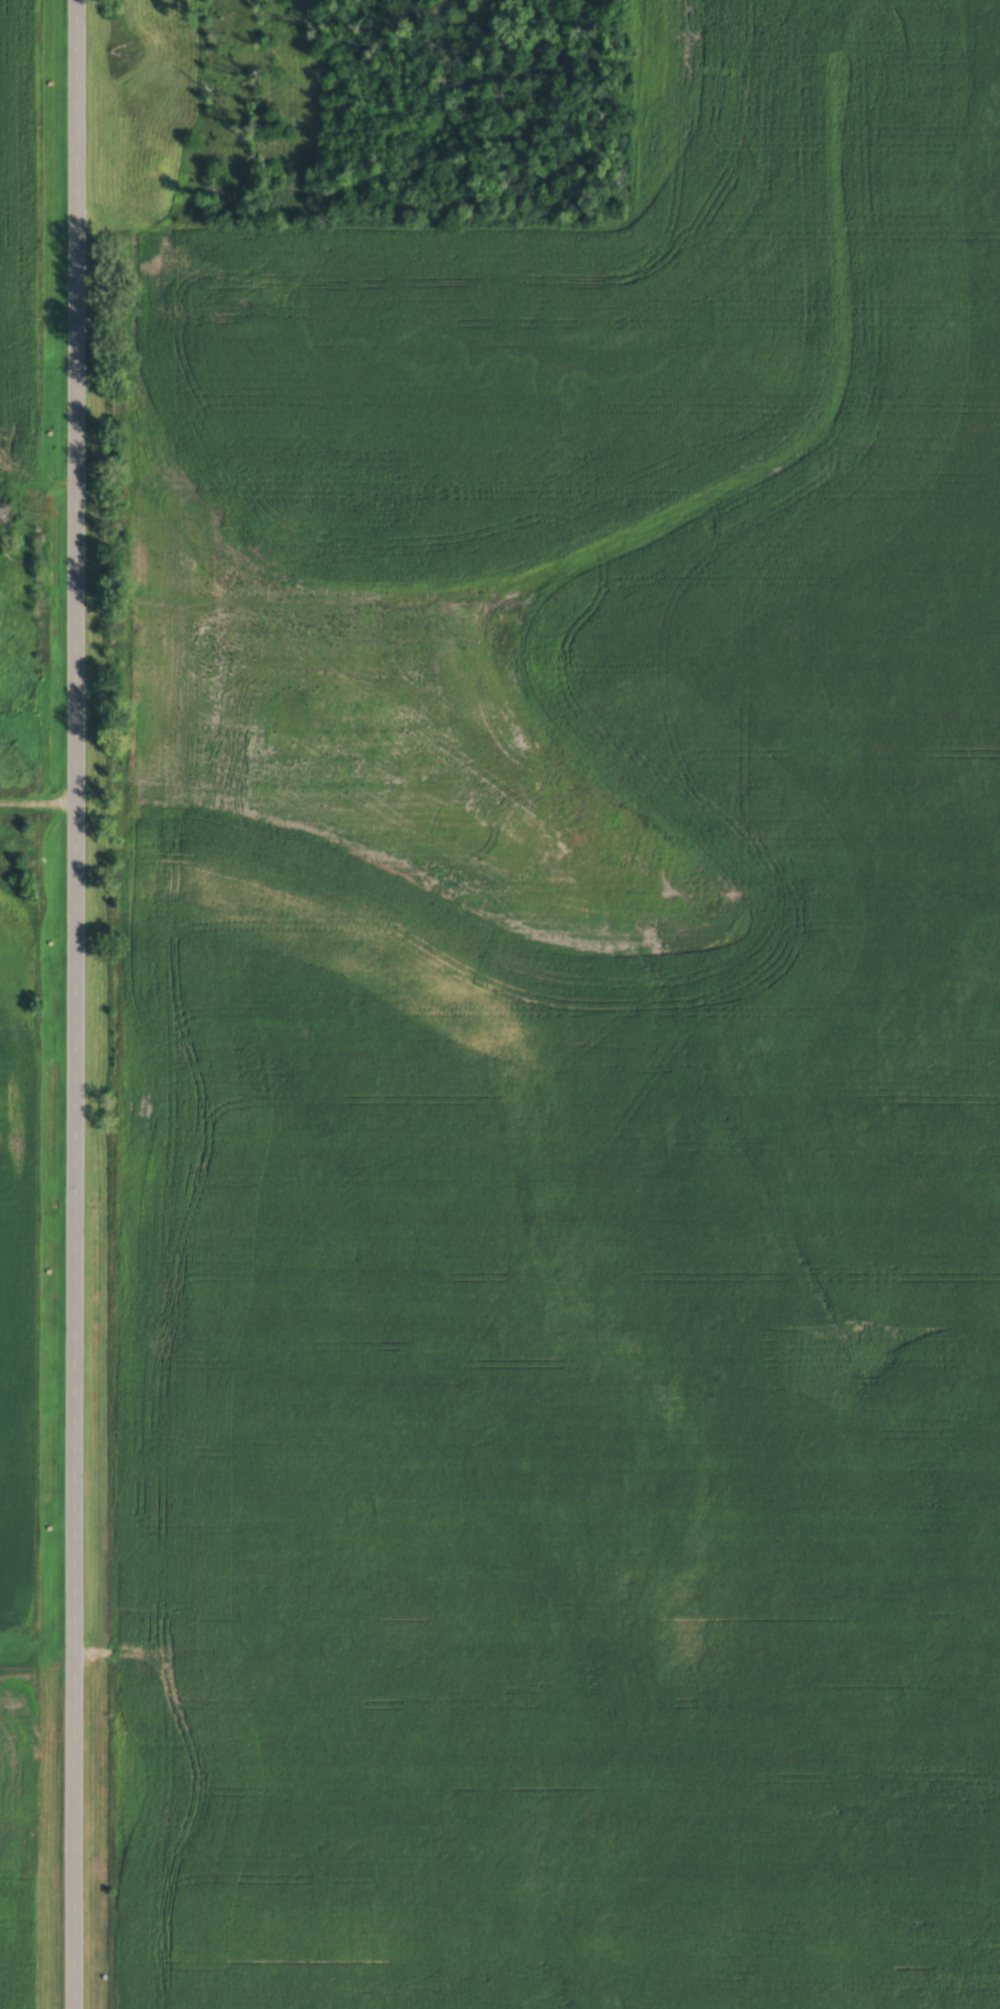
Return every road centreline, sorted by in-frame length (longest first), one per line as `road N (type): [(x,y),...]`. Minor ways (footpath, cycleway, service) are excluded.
road 1 (tertiary): [(72,2008),(75,0)]

